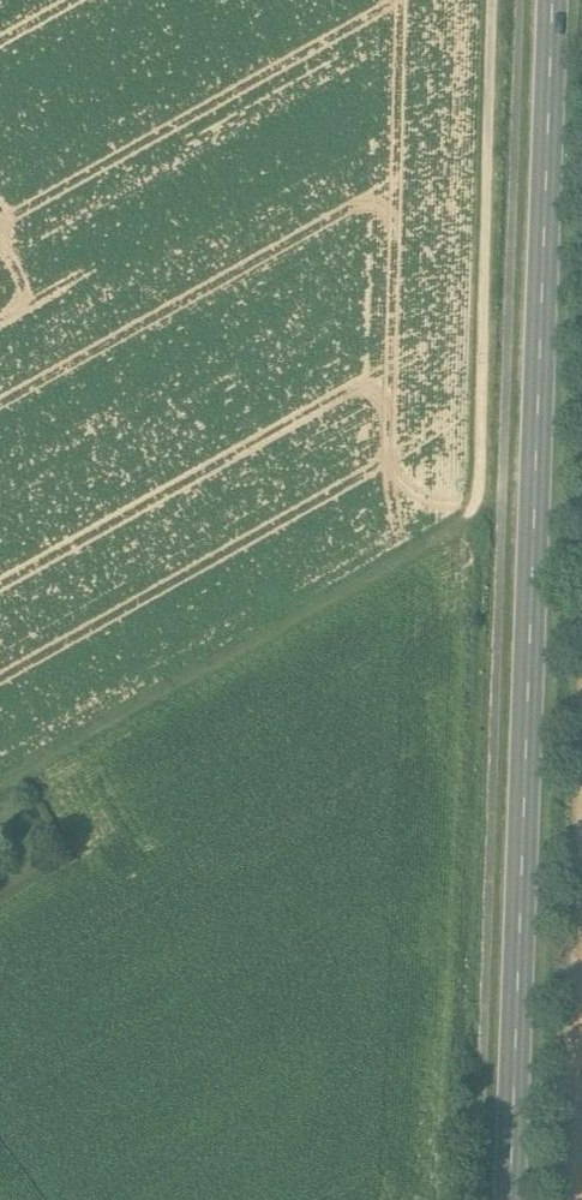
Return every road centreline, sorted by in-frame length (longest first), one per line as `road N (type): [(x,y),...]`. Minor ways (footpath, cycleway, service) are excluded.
road 1 (secondary): [(511,1199),(553,0)]
road 2 (track): [(0,782),(478,507),(491,0)]

